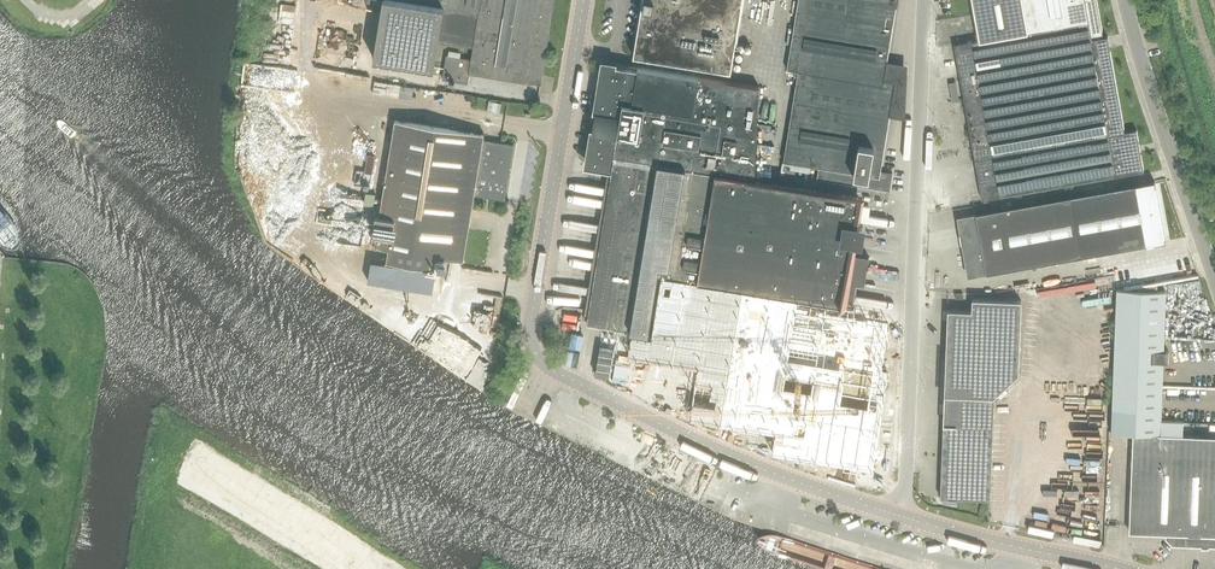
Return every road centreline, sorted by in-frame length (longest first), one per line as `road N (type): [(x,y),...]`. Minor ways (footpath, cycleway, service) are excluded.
road 1 (tertiary): [(904,518),(728,456),(536,356),(531,324),(584,0)]
road 2 (unclassified): [(904,518),(924,0)]
road 3 (unclassified): [(1214,281),(1124,0)]
road 4 (tertiary): [(1118,568),(904,518)]

